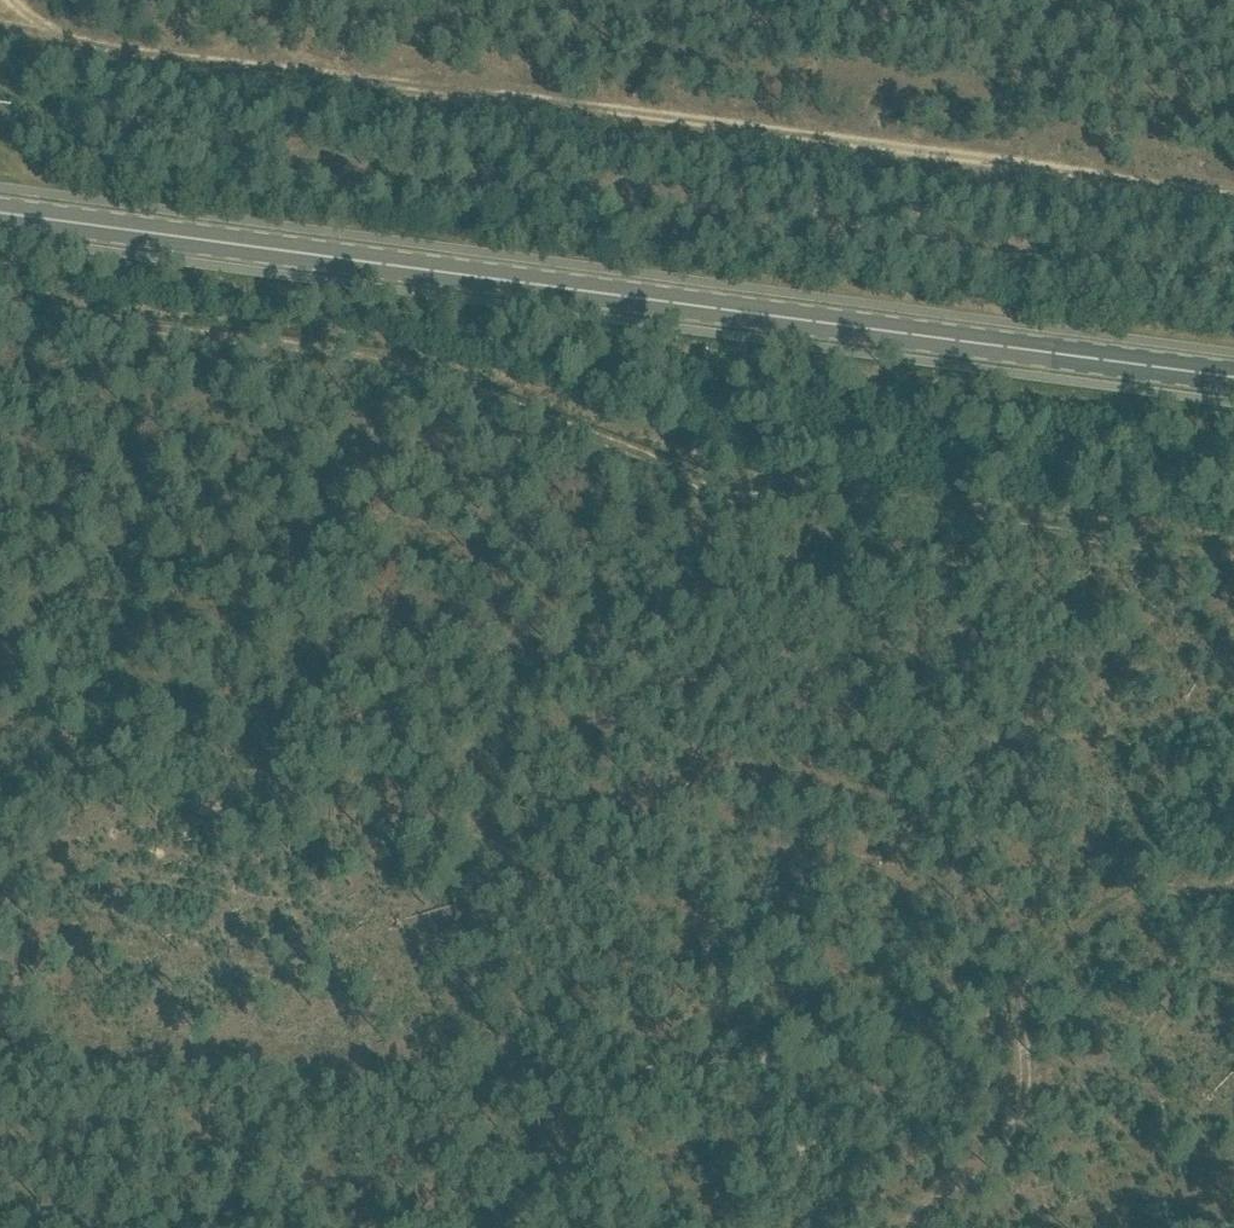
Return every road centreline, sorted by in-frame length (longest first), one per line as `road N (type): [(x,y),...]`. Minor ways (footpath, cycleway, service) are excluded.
road 1 (track): [(1233,560),(0,378)]
road 2 (primary): [(0,211),(1233,375)]
road 3 (track): [(32,28),(1233,192)]
road 4 (track): [(872,1227),(981,1130),(1014,1079),(1021,976),(1067,920),(1233,877)]

